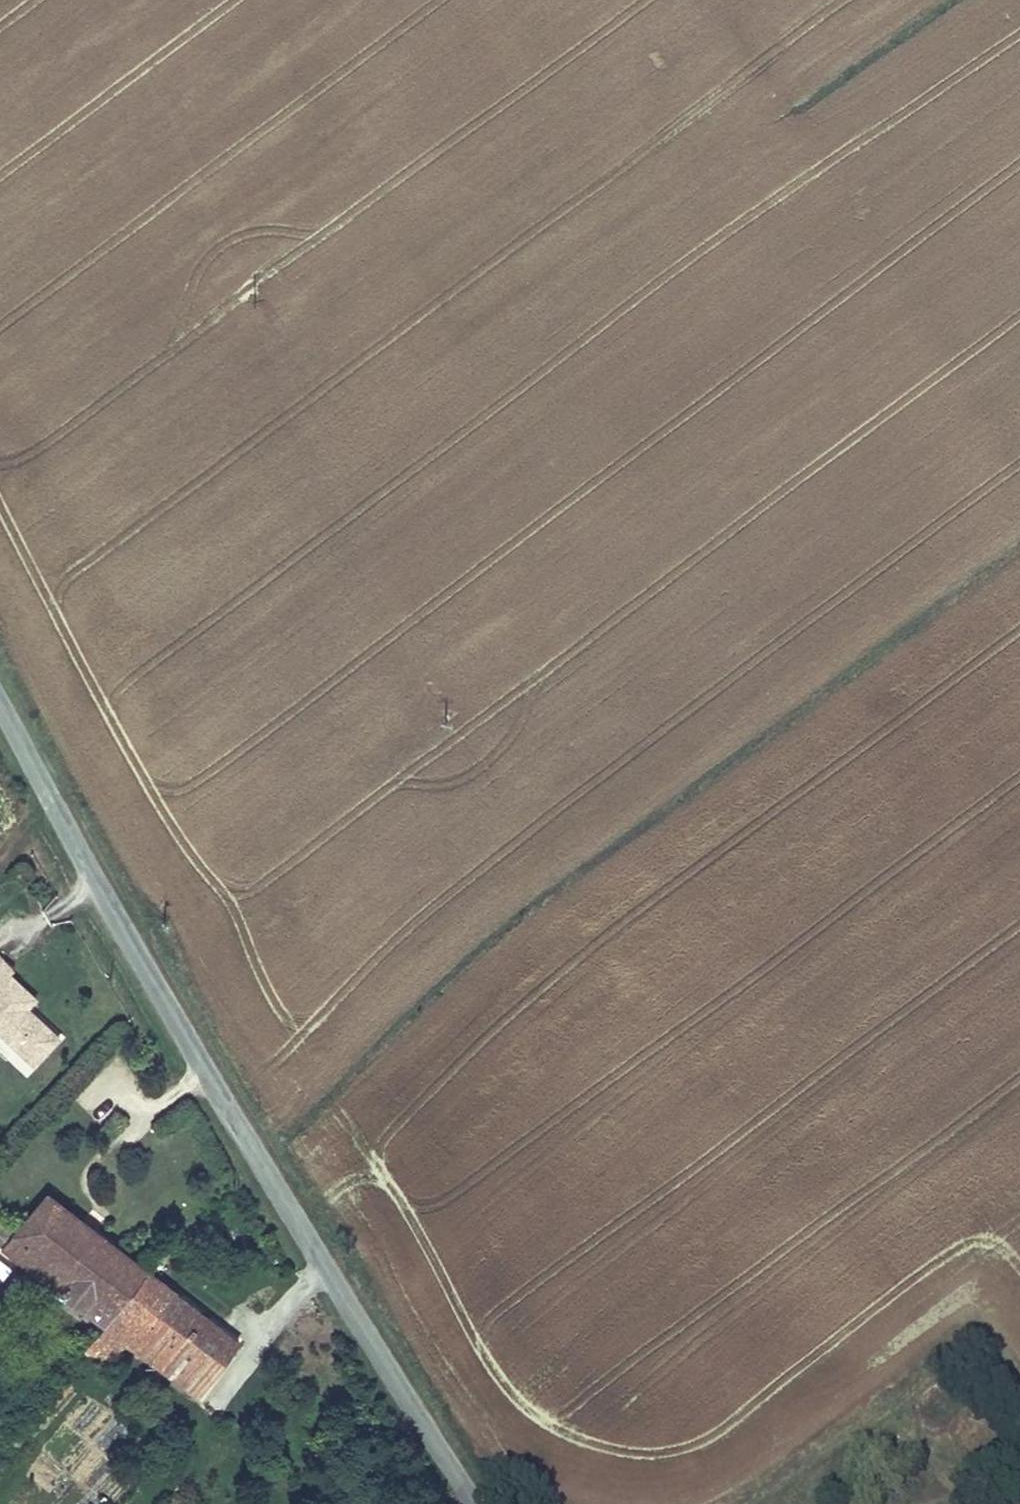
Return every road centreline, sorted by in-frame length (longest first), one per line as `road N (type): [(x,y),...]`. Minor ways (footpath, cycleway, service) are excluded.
road 1 (tertiary): [(0,707),(204,1067),(478,1503)]

